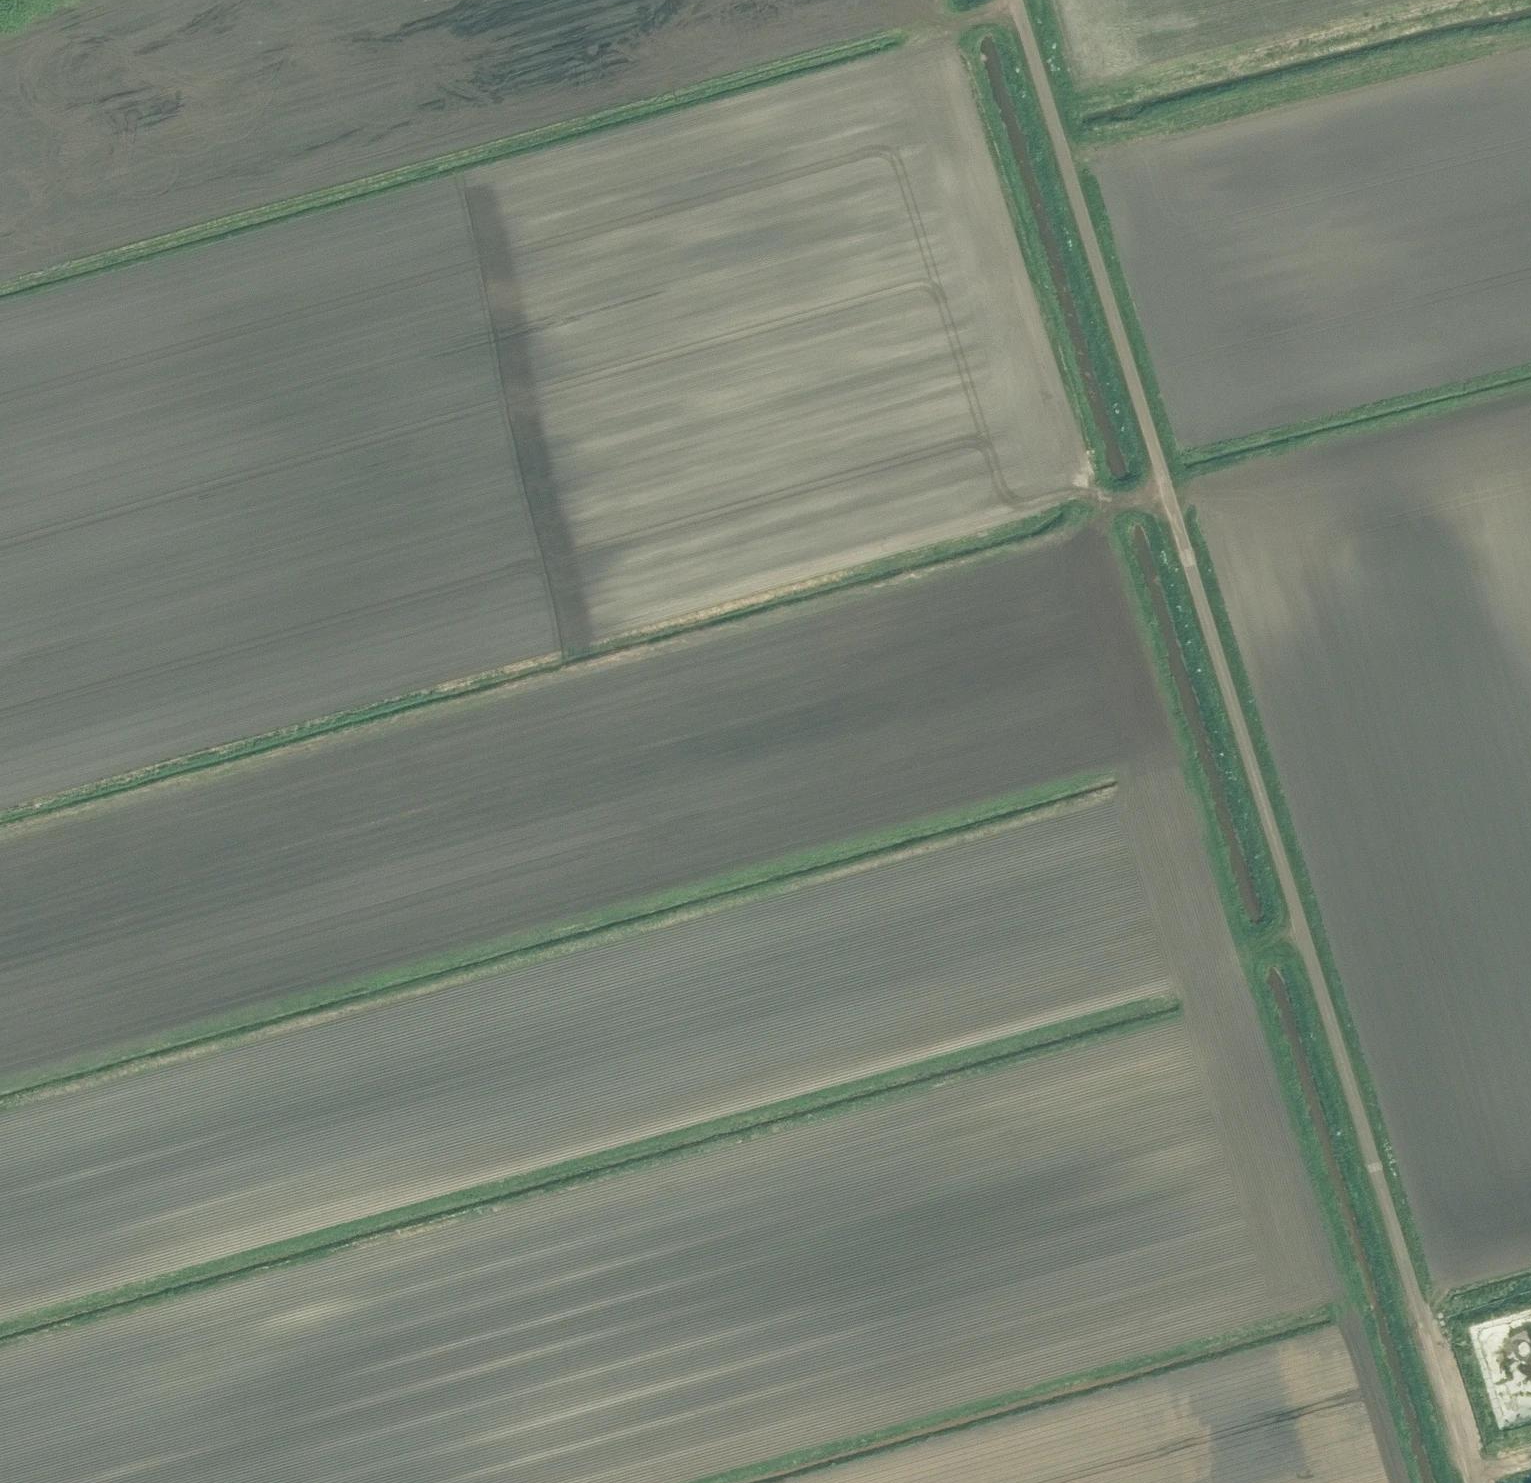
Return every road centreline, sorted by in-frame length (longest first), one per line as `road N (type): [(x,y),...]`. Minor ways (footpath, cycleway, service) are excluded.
road 1 (unclassified): [(1472,1482),(1016,0)]

